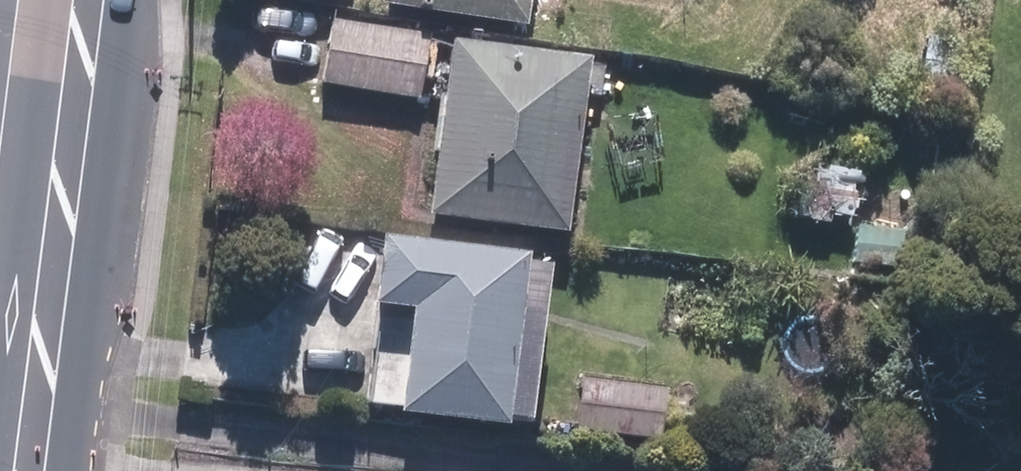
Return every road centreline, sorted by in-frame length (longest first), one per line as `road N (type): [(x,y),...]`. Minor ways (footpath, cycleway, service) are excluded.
road 1 (secondary): [(83,0),(21,470)]

